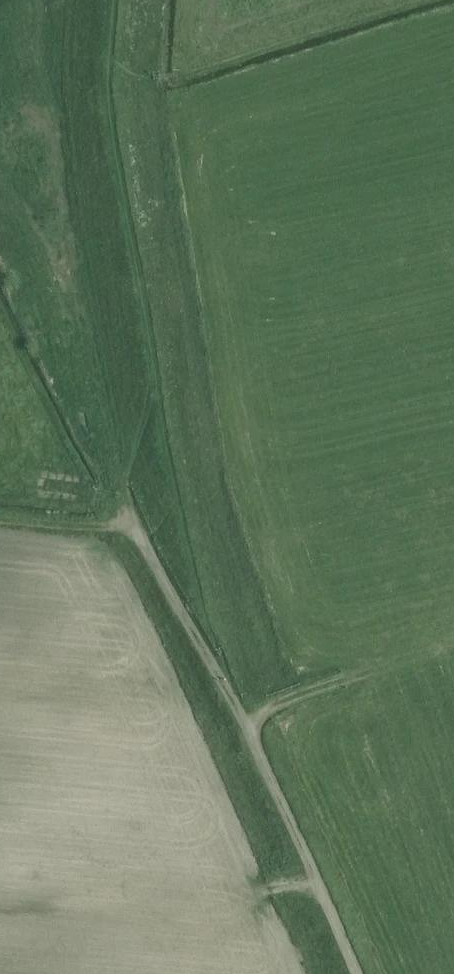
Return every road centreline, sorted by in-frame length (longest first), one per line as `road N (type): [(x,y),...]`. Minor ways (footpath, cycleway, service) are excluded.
road 1 (track): [(144,75),(199,457),(264,664),(245,725)]
road 2 (track): [(62,0),(80,316),(107,435),(144,527)]
road 3 (track): [(359,973),(245,725)]
road 4 (track): [(245,725),(144,527)]
road 5 (track): [(245,725),(295,693),(379,664)]
road 6 (track): [(0,520),(147,533)]

